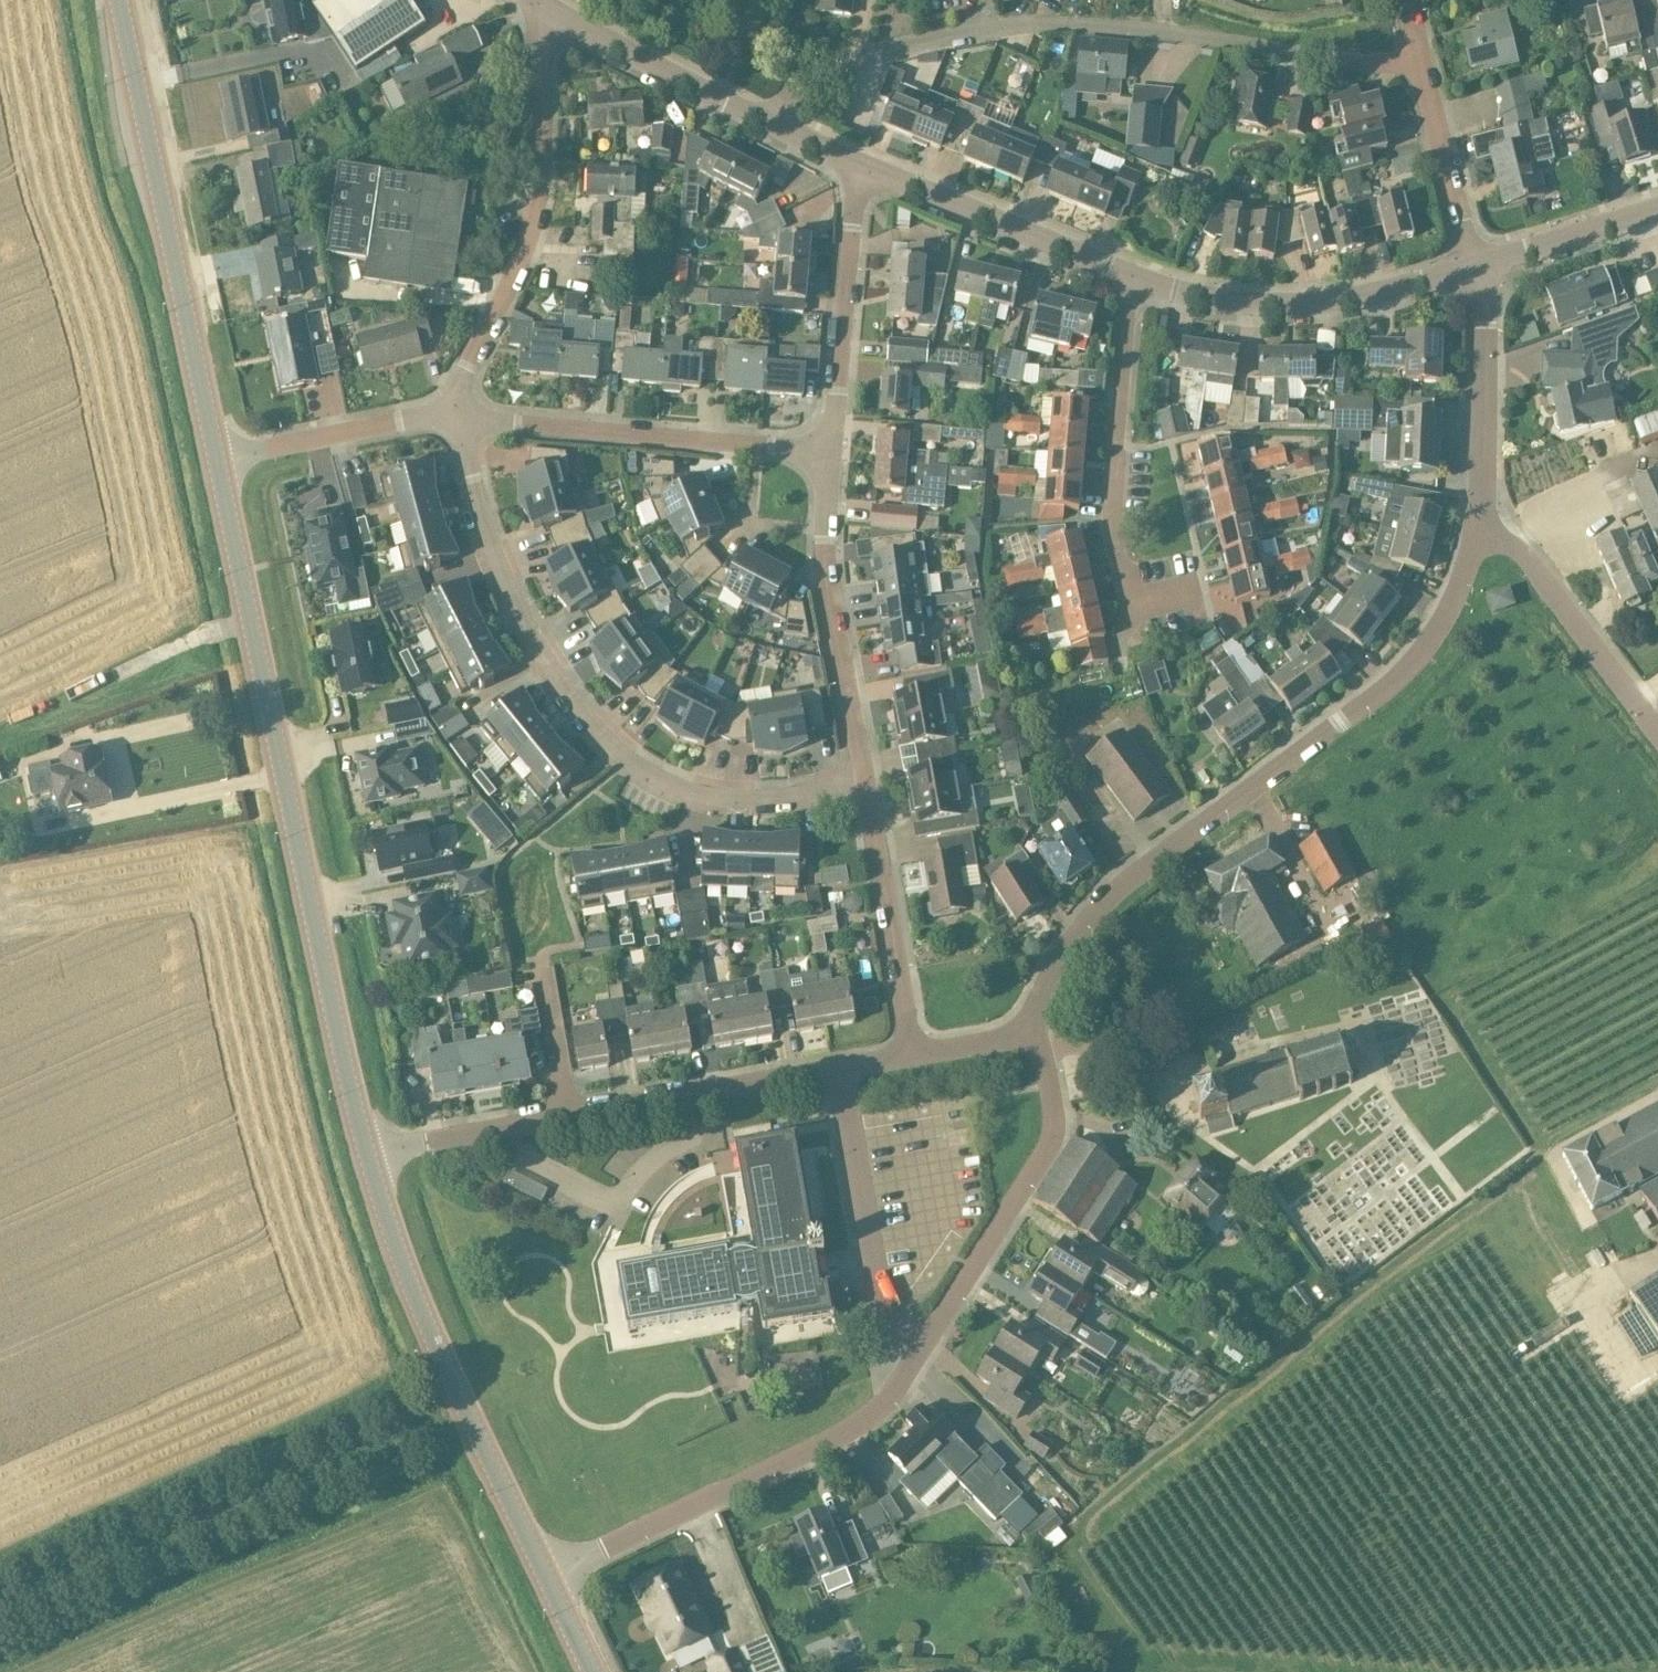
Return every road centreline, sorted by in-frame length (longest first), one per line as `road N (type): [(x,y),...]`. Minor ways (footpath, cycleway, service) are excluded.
road 1 (secondary): [(371,1152),(218,460)]
road 2 (residential): [(1035,1032),(1058,961),(1139,870),(1417,670),(1450,615),(1478,535)]
road 3 (residential): [(778,125),(798,81),(820,67),(1006,27),(1093,26),(1368,62),(1422,61)]
road 4 (residential): [(452,416),(517,616),(574,710),(650,780),(722,799),(788,803),(866,794)]
road 5 (residential): [(840,1068),(371,1152)]
road 6 (secondary): [(218,460),(119,0)]
road 7 (secondary): [(545,1577),(415,1299),(371,1152)]
road 8 (residential): [(545,1577),(818,1446),(879,1406),(921,1358)]
road 9 (residential): [(452,416),(459,383),(529,252),(547,178),(548,9)]
road 10 (residential): [(1194,594),(1134,606),(1112,514),(1129,308),(1140,277)]
road 11 (residential): [(452,416),(830,451)]
road 12 (residential): [(921,1358),(1049,1155),(1057,1124),(1035,1032)]
road 13 (residential): [(866,794),(830,588),(830,451)]
road 14 (tertiary): [(1140,277),(1201,299),(1279,307),(1473,270)]
road 15 (residential): [(921,1358),(888,1307),(840,1068)]
road 16 (tertiary): [(861,161),(1140,277)]
road 17 (residential): [(830,451),(861,161)]
road 18 (residential): [(1657,732),(1520,551),(1478,535)]
road 19 (residential): [(1478,535),(1487,316),(1473,270)]
road 20 (residential): [(917,1051),(866,794)]
road 21 (tertiary): [(548,9),(778,125)]
road 22 (residential): [(218,460),(452,416)]
road 23 (residential): [(1473,270),(1422,61)]
road 24 (tertiary): [(1473,270),(1657,213)]

